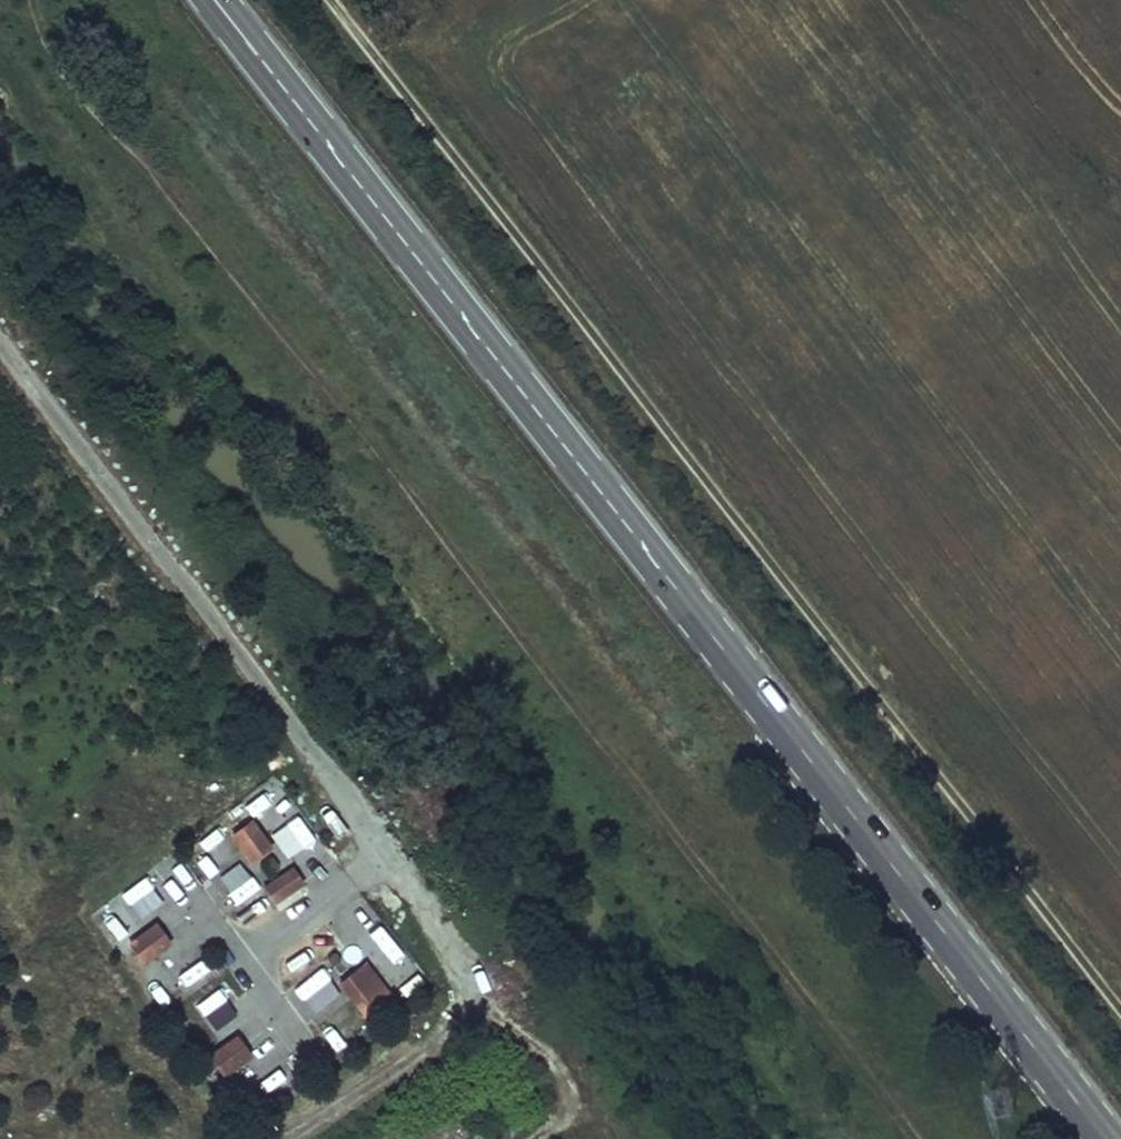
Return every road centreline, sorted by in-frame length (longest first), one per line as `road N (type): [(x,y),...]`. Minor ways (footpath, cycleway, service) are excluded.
road 1 (primary): [(1113,1138),(221,0)]
road 2 (track): [(334,0),(1120,1009)]
road 3 (track): [(380,848),(604,1138)]

